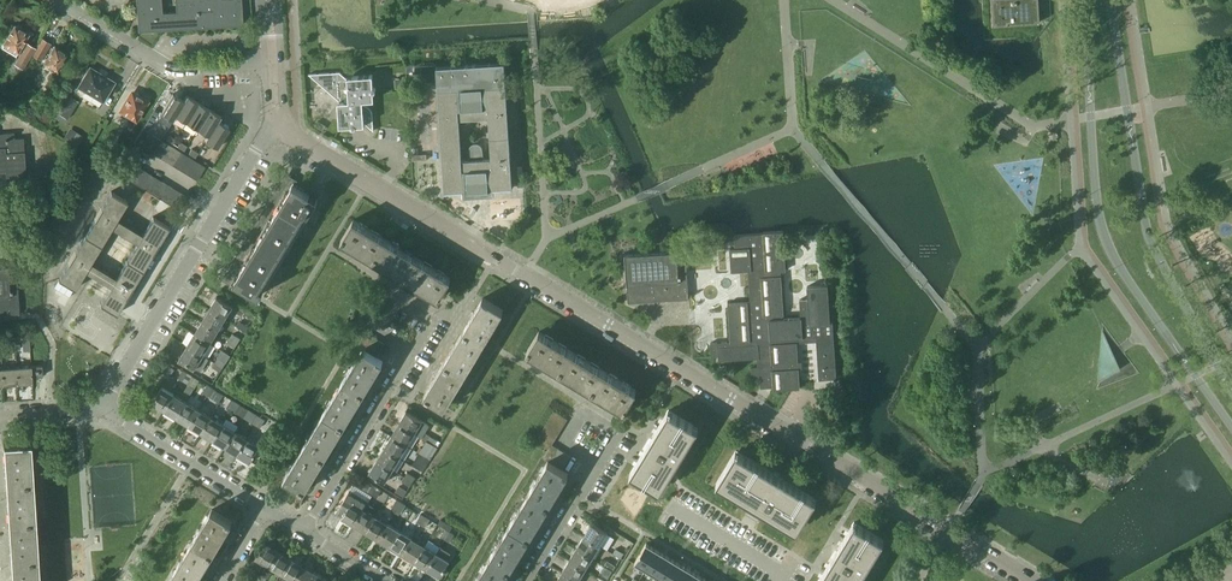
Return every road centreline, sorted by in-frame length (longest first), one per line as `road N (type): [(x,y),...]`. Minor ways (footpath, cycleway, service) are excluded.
road 1 (residential): [(1031,580),(275,119)]
road 2 (tertiary): [(1085,0),(1105,241),(1231,430)]
road 3 (tertiary): [(1231,393),(1143,219),(1110,0)]
road 4 (residential): [(101,409),(275,119)]
road 5 (residential): [(272,65),(177,68),(58,0)]
road 6 (residential): [(306,532),(412,351)]
road 7 (residential): [(266,511),(101,409)]
road 8 (residential): [(521,580),(595,460)]
road 9 (residential): [(668,505),(780,573),(775,580)]
road 10 (residential): [(595,460),(613,429),(583,414),(566,444),(584,454)]

